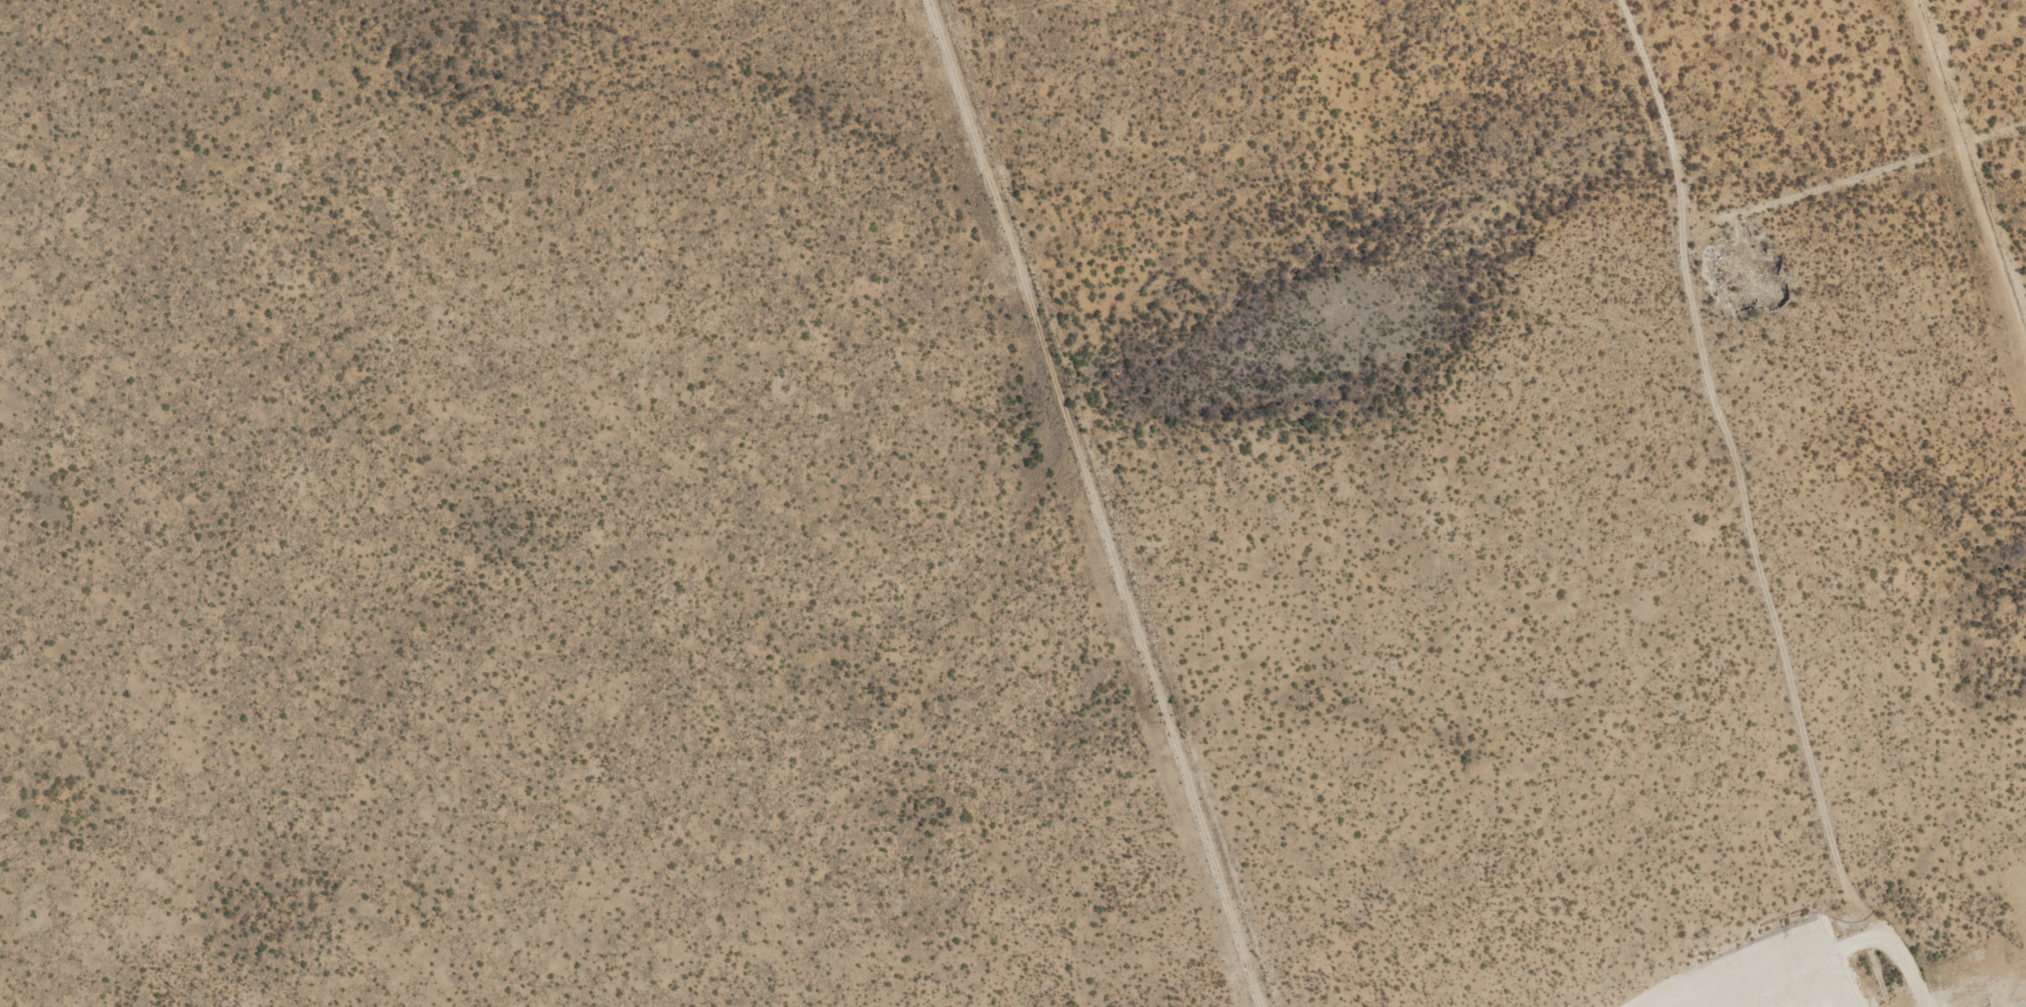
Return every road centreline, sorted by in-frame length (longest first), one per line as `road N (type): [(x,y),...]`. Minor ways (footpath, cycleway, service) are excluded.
road 1 (track): [(1885,1006),(1837,889),(1798,638),(1697,357),(1645,0)]
road 2 (track): [(1679,219),(1891,163),(2025,114)]

